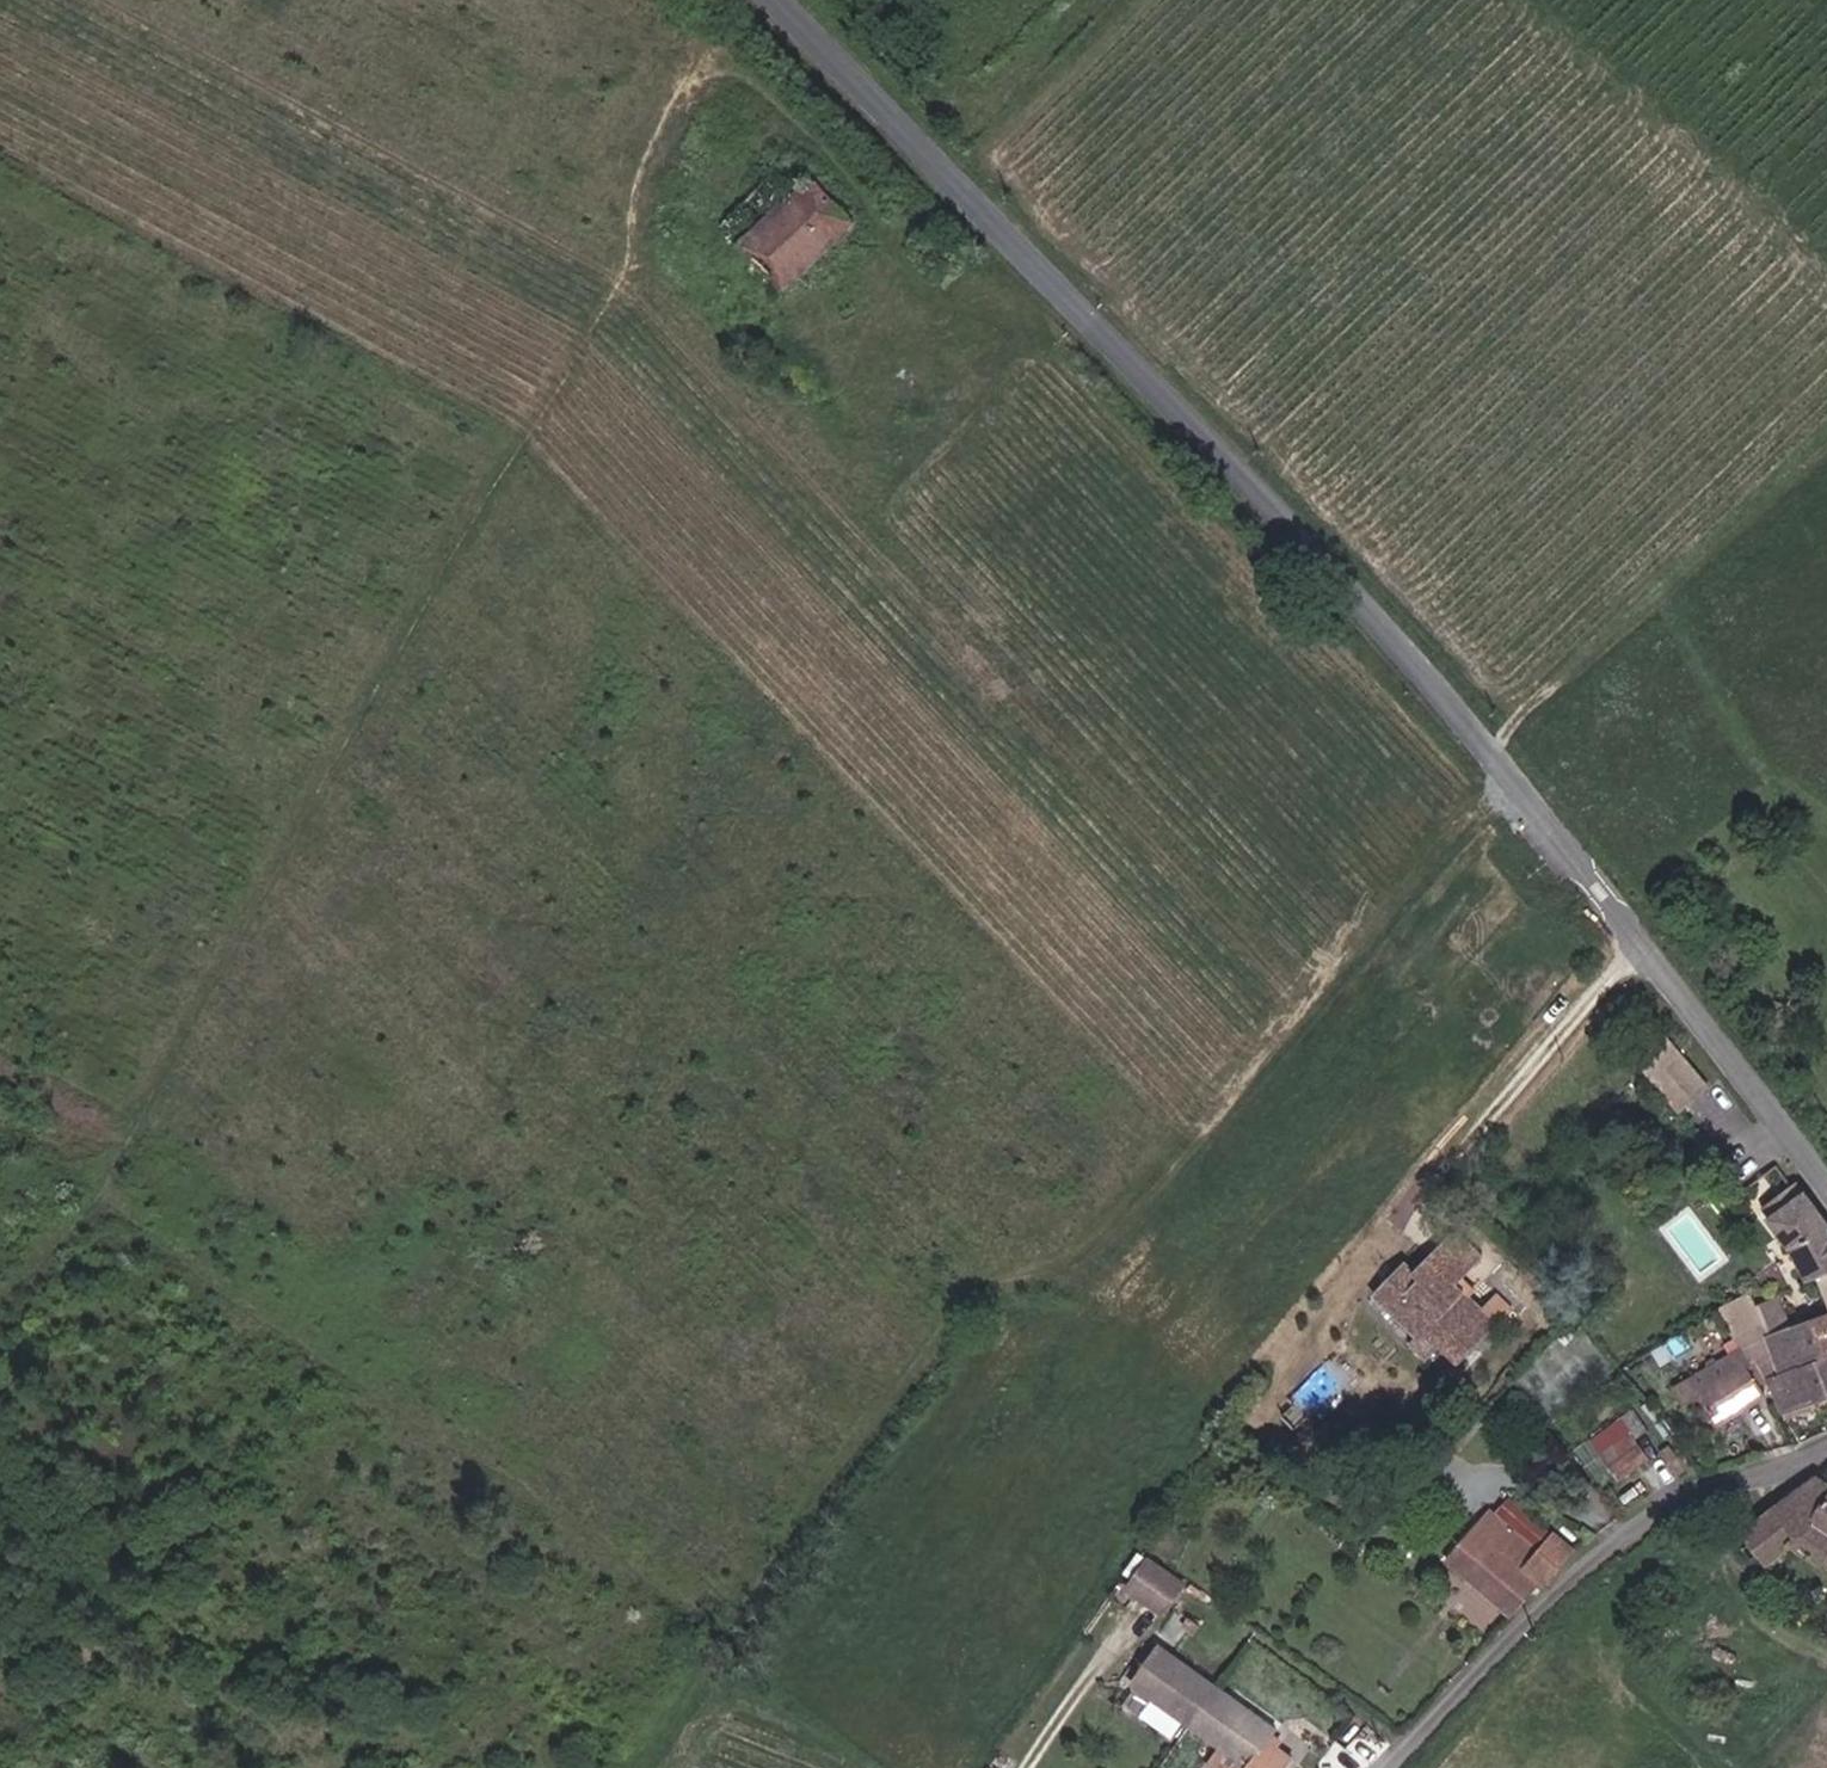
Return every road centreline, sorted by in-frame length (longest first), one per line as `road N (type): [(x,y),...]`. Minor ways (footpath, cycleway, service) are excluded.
road 1 (unclassified): [(1826,1187),(1389,624),(788,0)]
road 2 (track): [(782,0),(686,108),(574,351),(277,889),(74,1228),(0,1320)]
road 3 (residential): [(1826,1446),(1763,1479),(1695,1495),(1611,1553),(1396,1767)]

